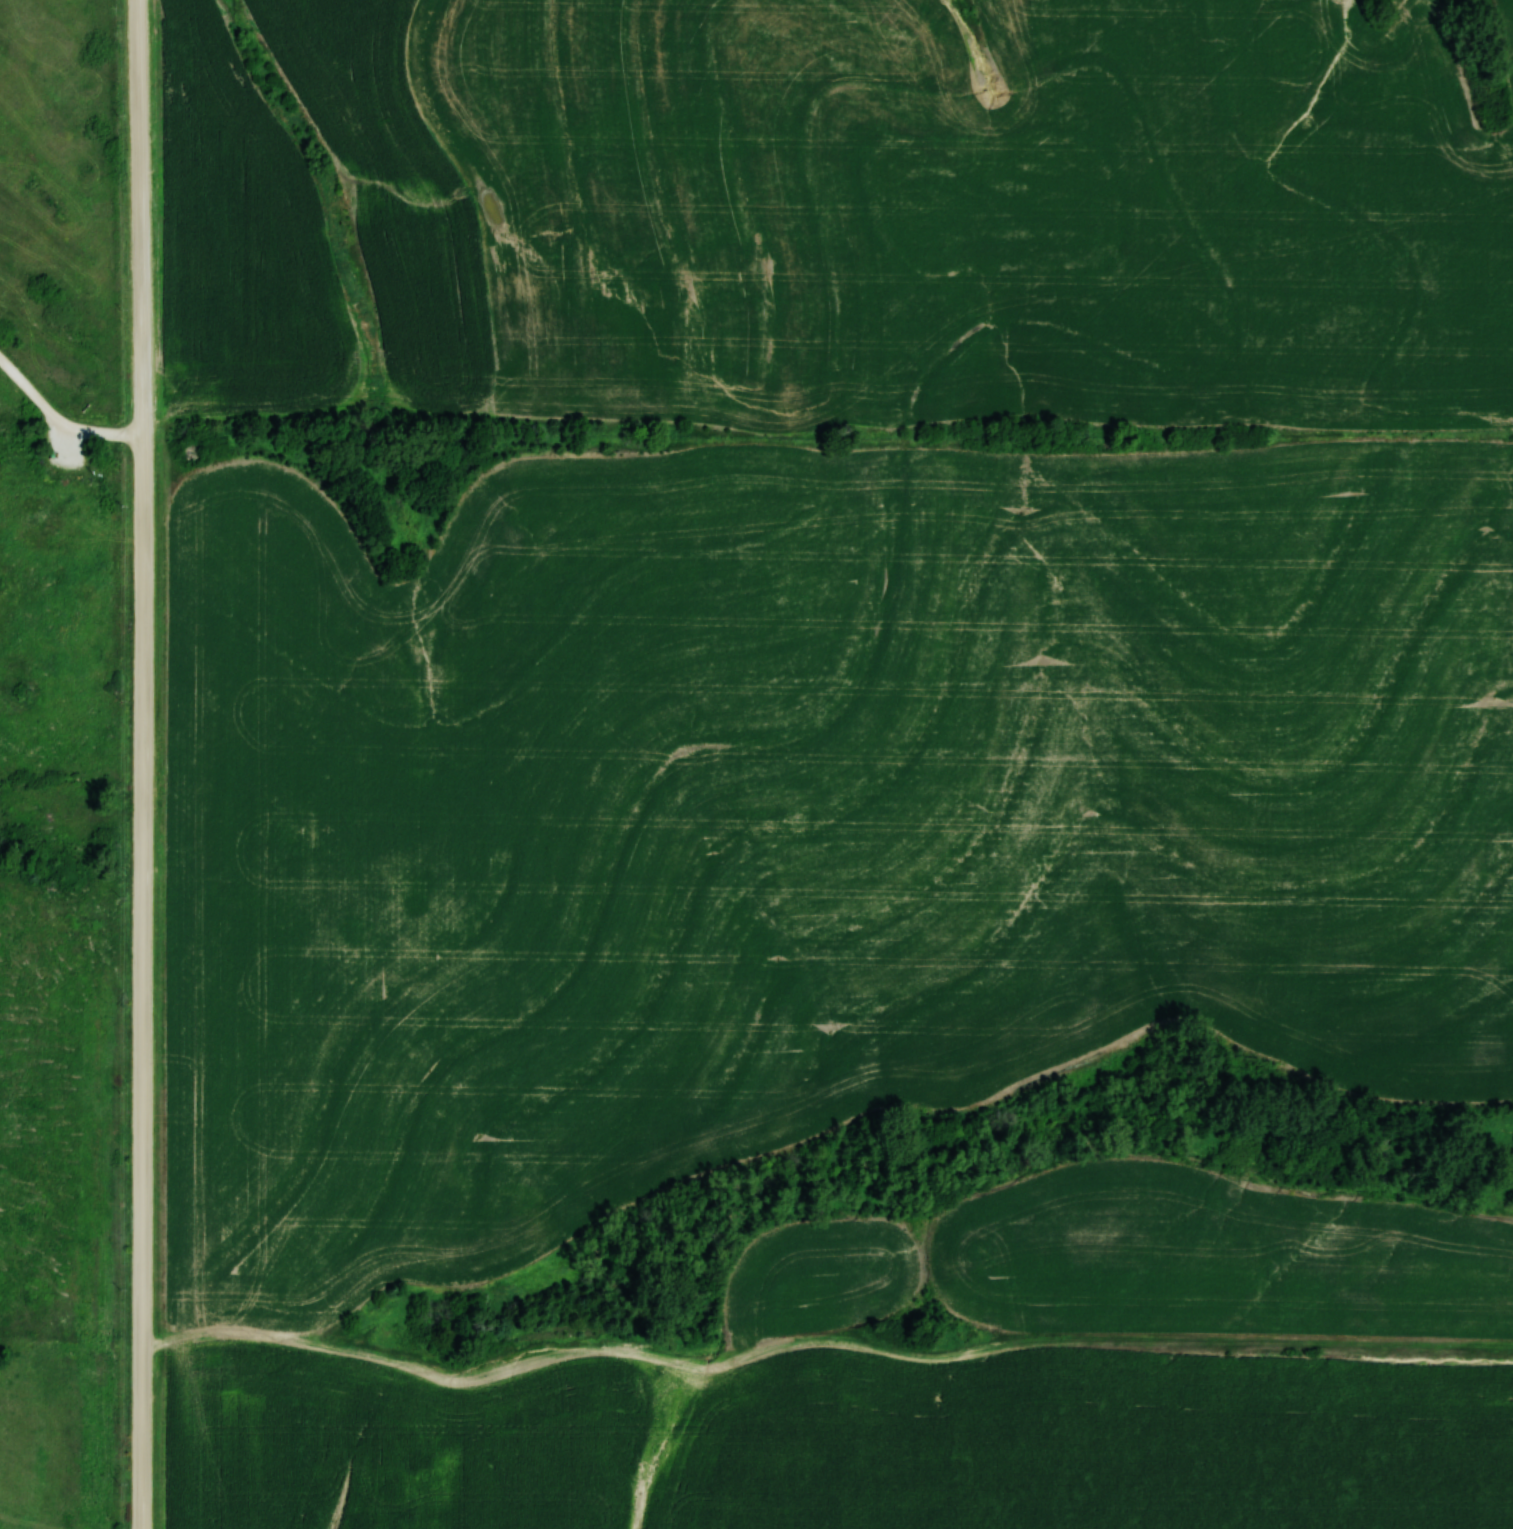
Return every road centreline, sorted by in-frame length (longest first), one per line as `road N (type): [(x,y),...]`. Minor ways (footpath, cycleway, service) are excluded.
road 1 (tertiary): [(143,1528),(138,0)]

